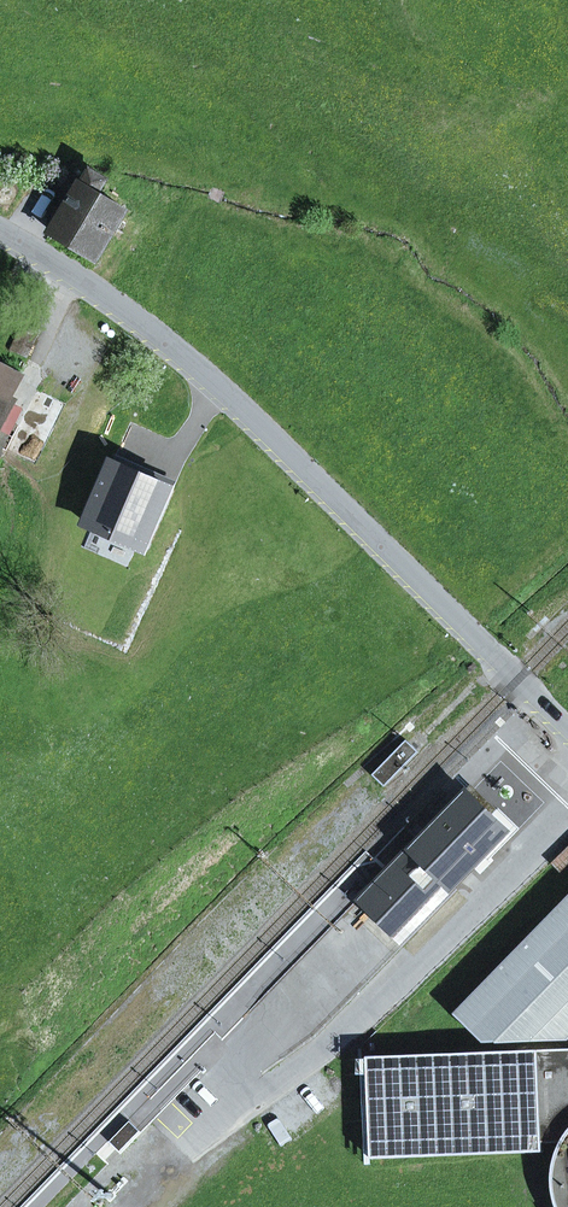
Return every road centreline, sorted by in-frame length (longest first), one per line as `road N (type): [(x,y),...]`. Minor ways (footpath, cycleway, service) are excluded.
road 1 (tertiary): [(0,231),(182,354),(567,729)]
road 2 (residential): [(181,1135),(346,1042),(567,819)]

